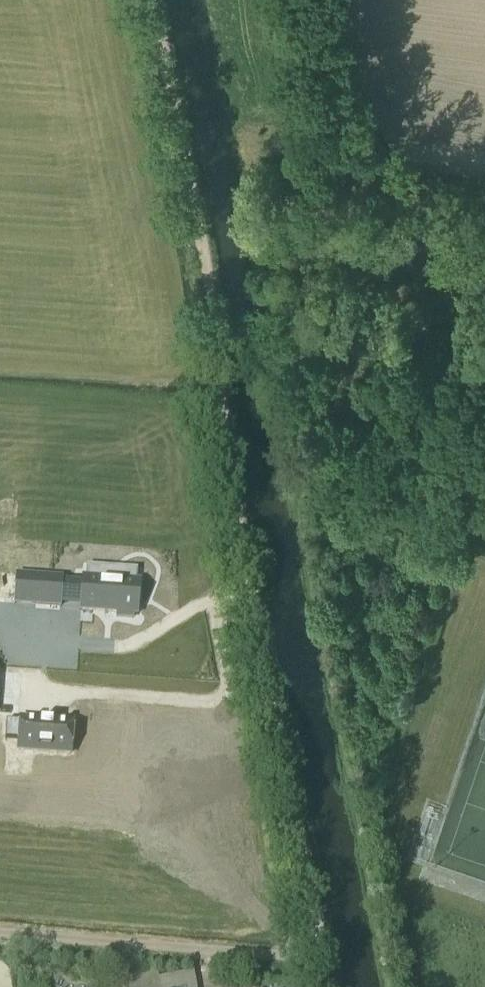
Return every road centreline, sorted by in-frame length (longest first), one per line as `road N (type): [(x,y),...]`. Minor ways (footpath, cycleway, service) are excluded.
road 1 (track): [(312,919),(241,547),(219,408),(216,319),(154,0)]
road 2 (track): [(322,0),(330,137),(304,219)]

